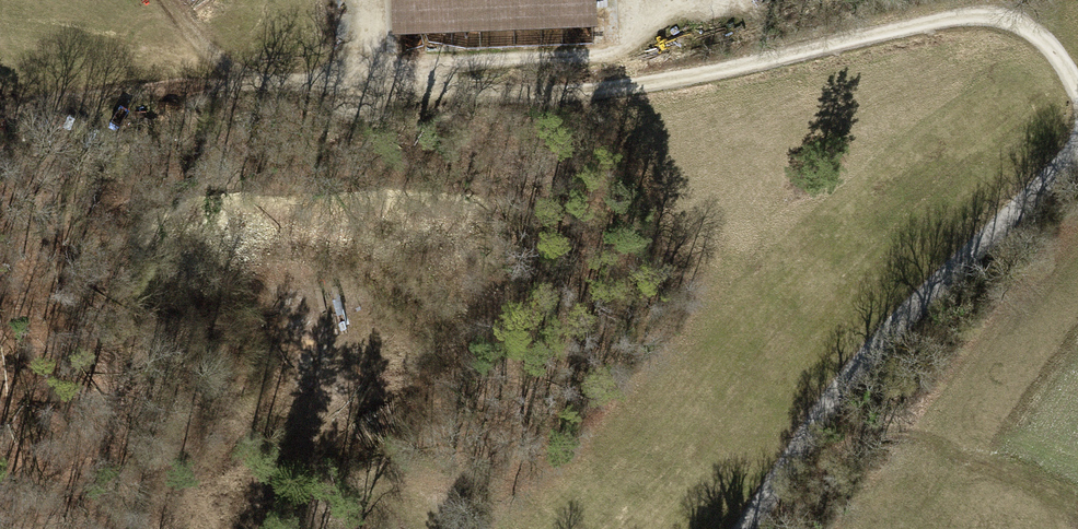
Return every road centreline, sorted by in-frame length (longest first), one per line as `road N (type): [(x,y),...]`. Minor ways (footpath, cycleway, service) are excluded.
road 1 (track): [(1077,87),(1029,28),(987,17),(941,20),(687,78),(538,93),(277,84)]
road 2 (tertiary): [(749,528),(854,373),(1077,150)]
road 3 (track): [(158,0),(213,75),(277,84)]

